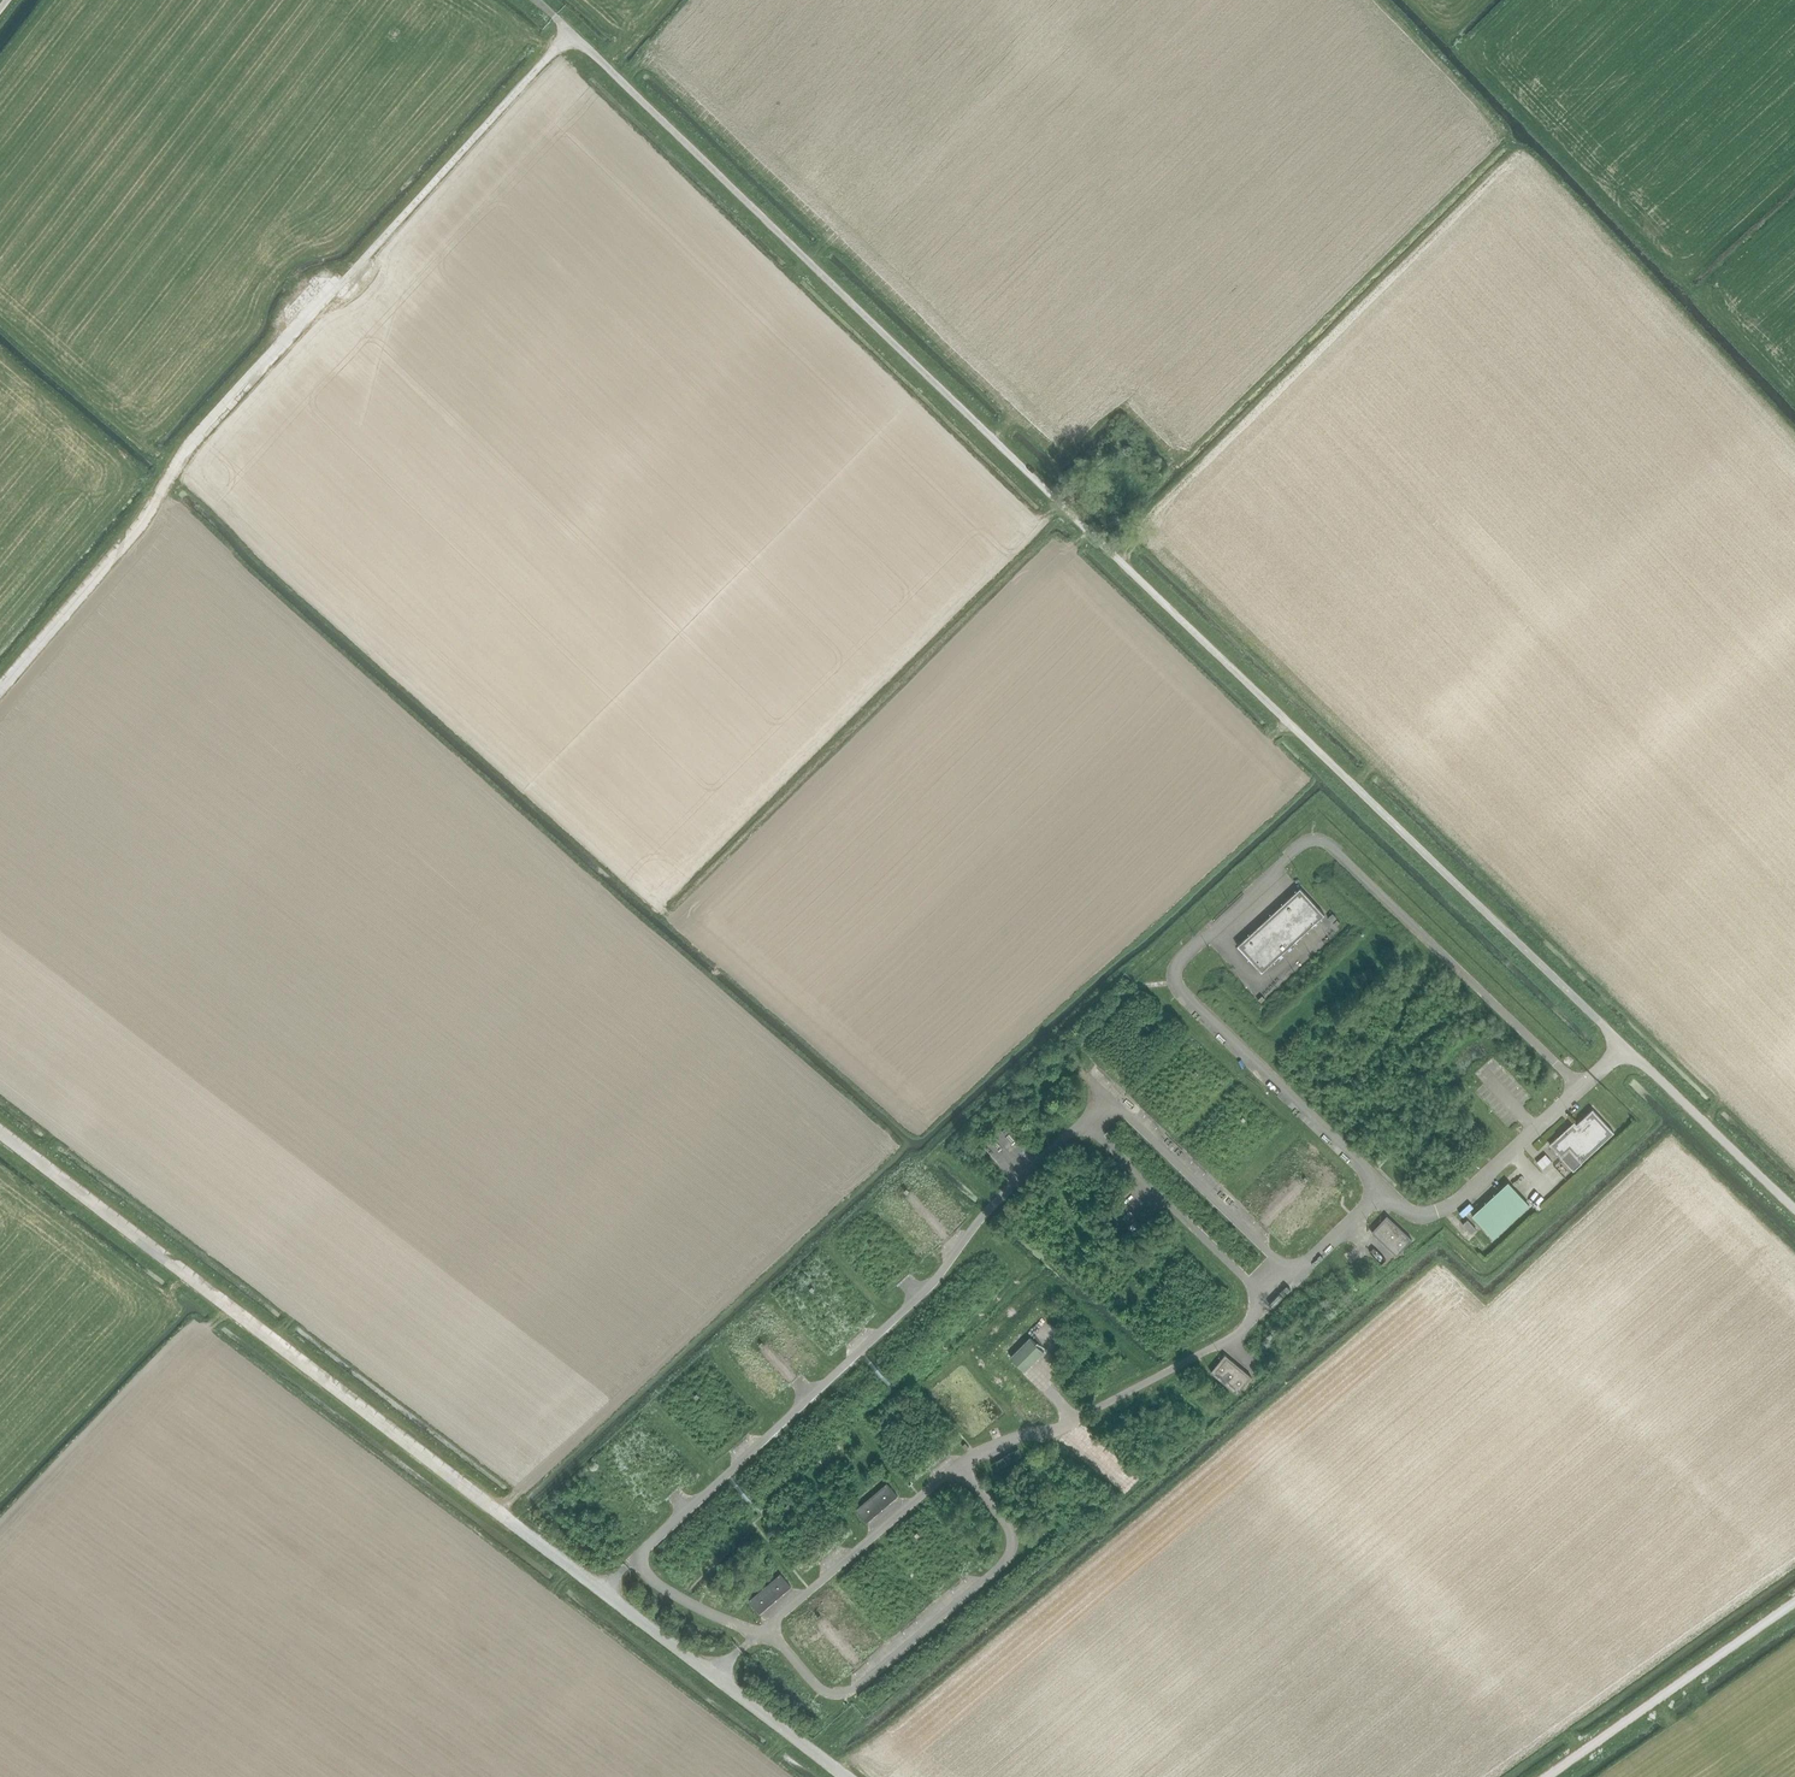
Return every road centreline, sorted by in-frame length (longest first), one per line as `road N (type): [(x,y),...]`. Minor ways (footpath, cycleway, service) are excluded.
road 1 (unclassified): [(1794,1211),(570,32)]
road 2 (unclassified): [(846,1776),(0,1132)]
road 3 (unclassified): [(0,689),(136,529),(187,446),(570,32)]
road 4 (unclassified): [(1544,1776),(1794,1600)]

